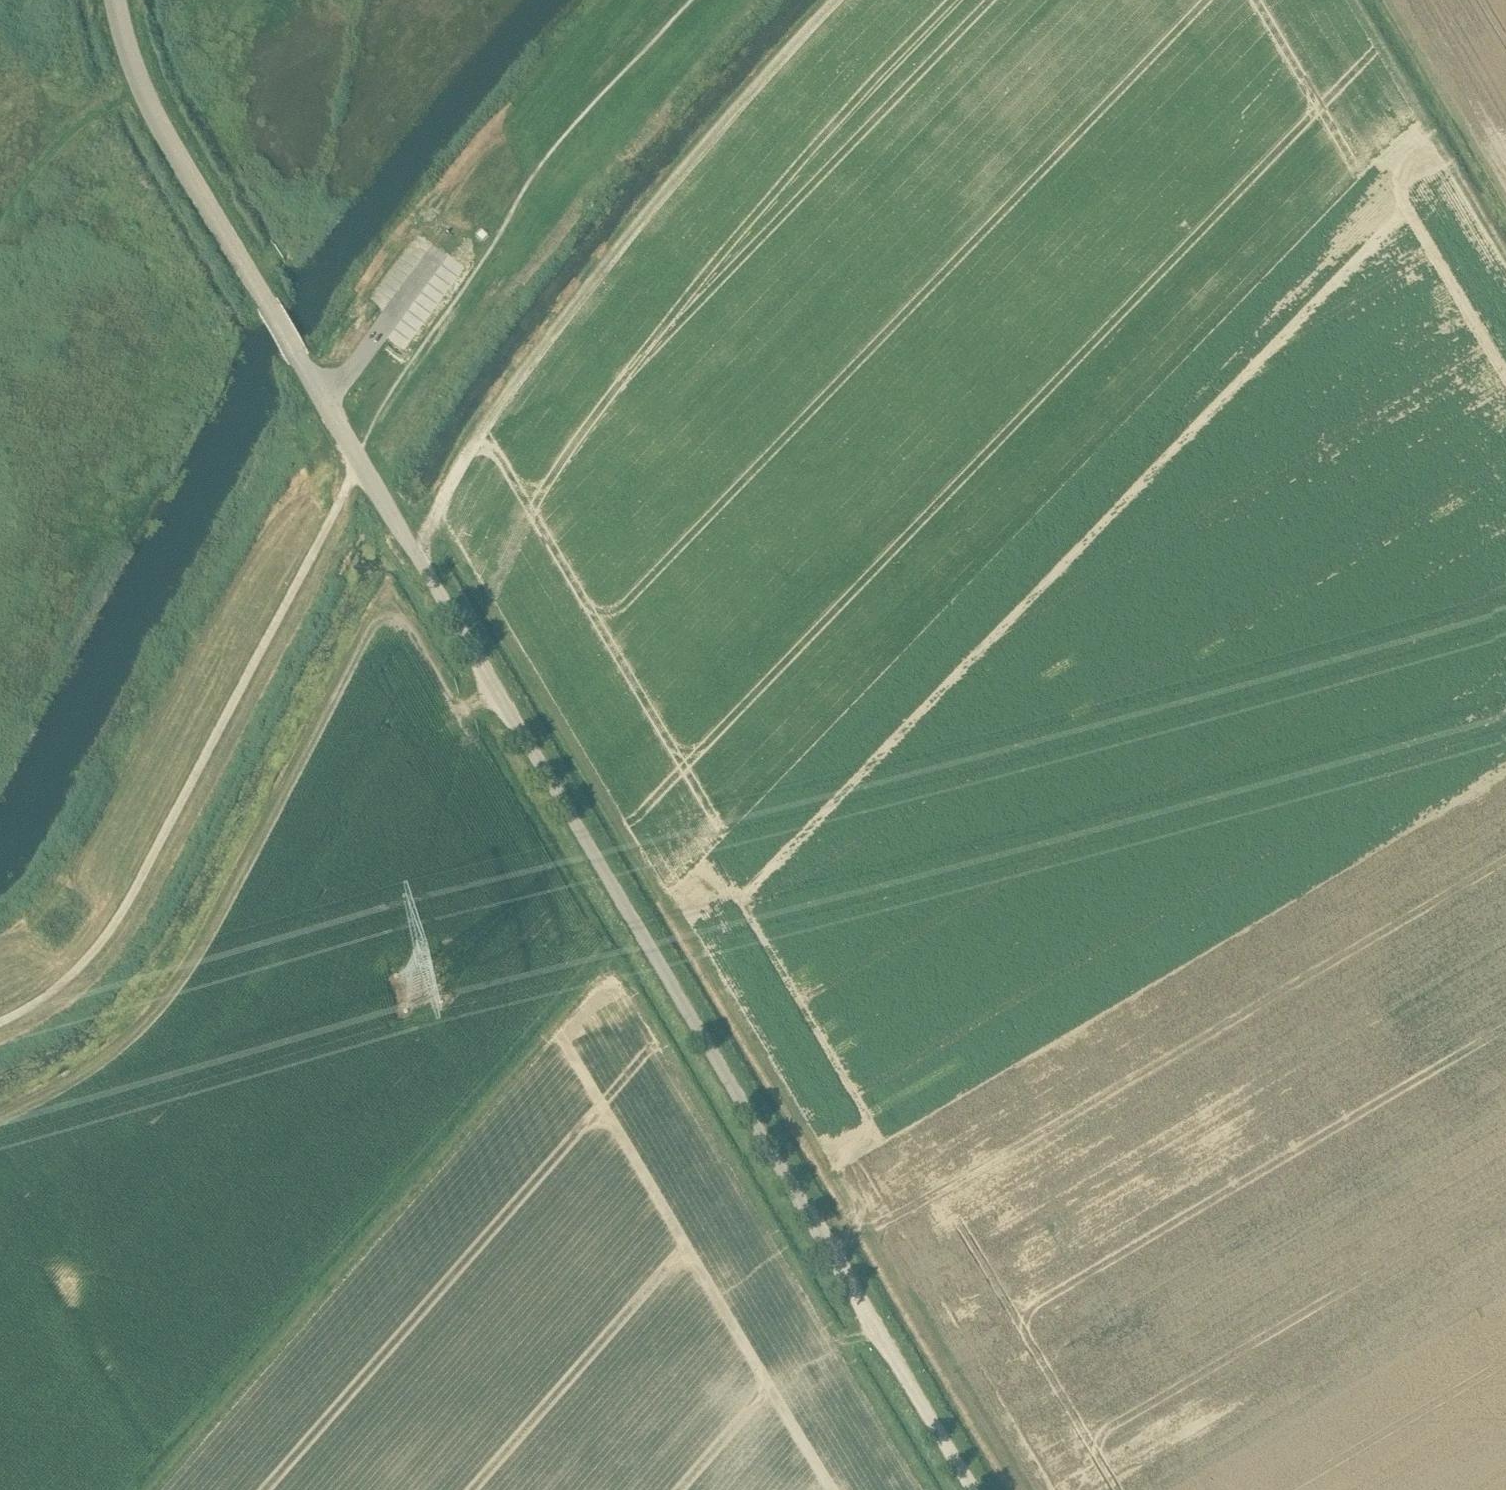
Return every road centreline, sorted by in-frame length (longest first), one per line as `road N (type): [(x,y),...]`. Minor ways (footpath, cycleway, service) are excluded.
road 1 (unclassified): [(968,1489),(189,174),(127,54),(115,0)]
road 2 (track): [(0,1025),(61,988),(114,927),(359,459)]

